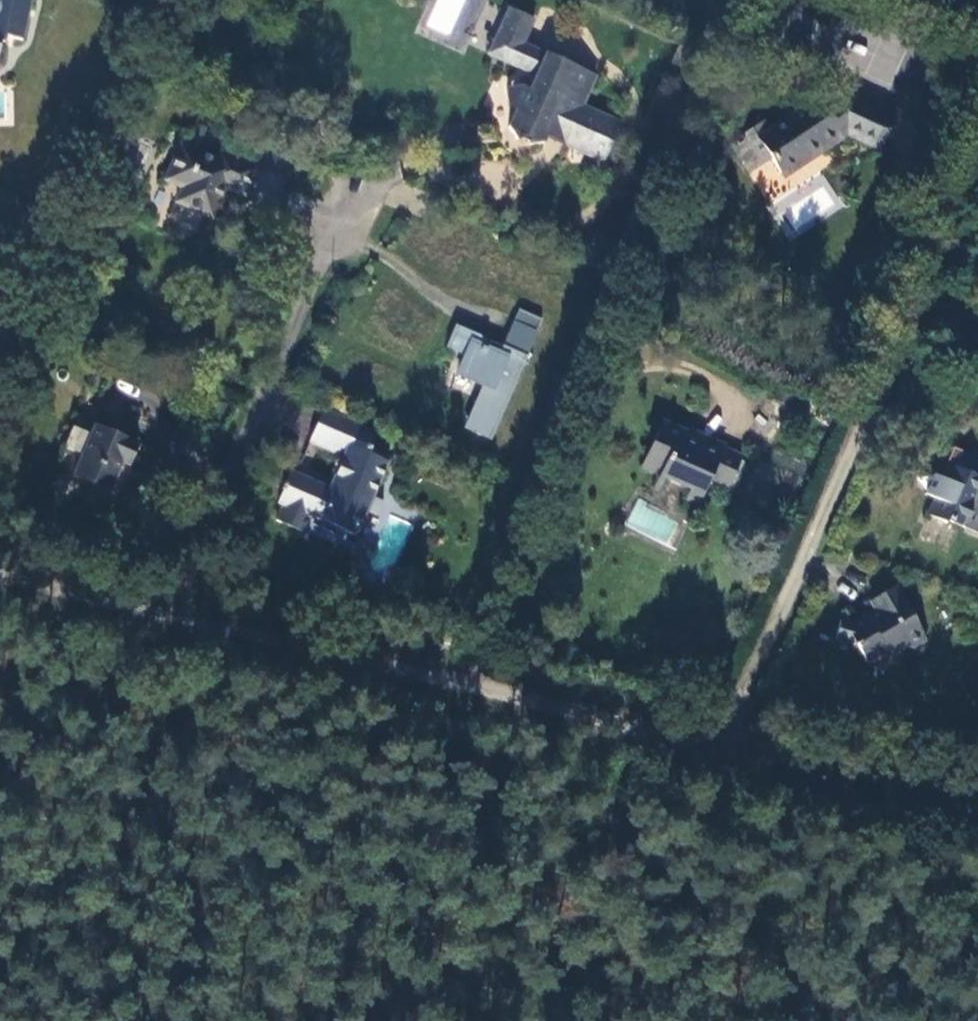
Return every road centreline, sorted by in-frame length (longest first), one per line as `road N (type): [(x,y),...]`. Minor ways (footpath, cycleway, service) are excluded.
road 1 (residential): [(173,620),(726,743),(977,194)]
road 2 (residential): [(173,620),(186,570),(338,221)]
road 3 (track): [(726,743),(977,798)]
road 4 (residential): [(0,577),(173,620)]

